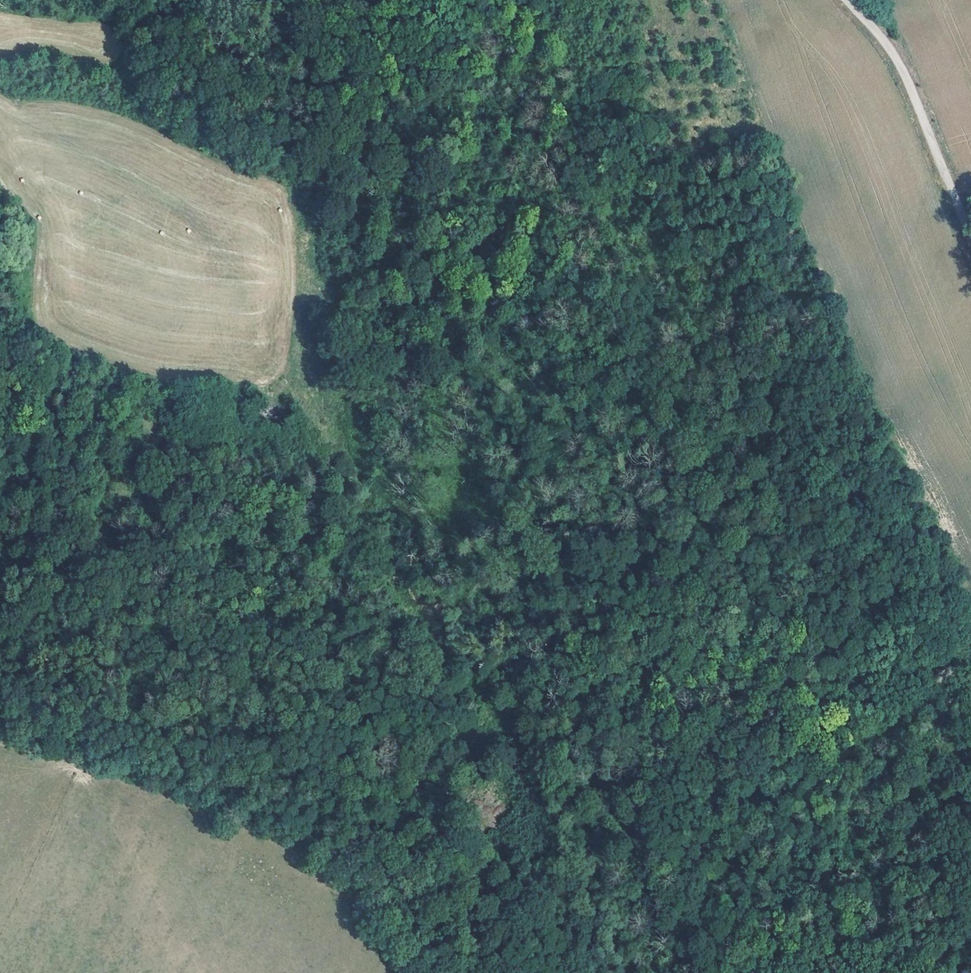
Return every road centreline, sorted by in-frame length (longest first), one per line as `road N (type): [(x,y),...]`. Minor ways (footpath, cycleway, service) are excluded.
road 1 (track): [(481,783),(447,695),(338,554),(234,295),(153,170),(103,136),(0,109)]
road 2 (unclassified): [(843,0),(900,62),(970,235)]

